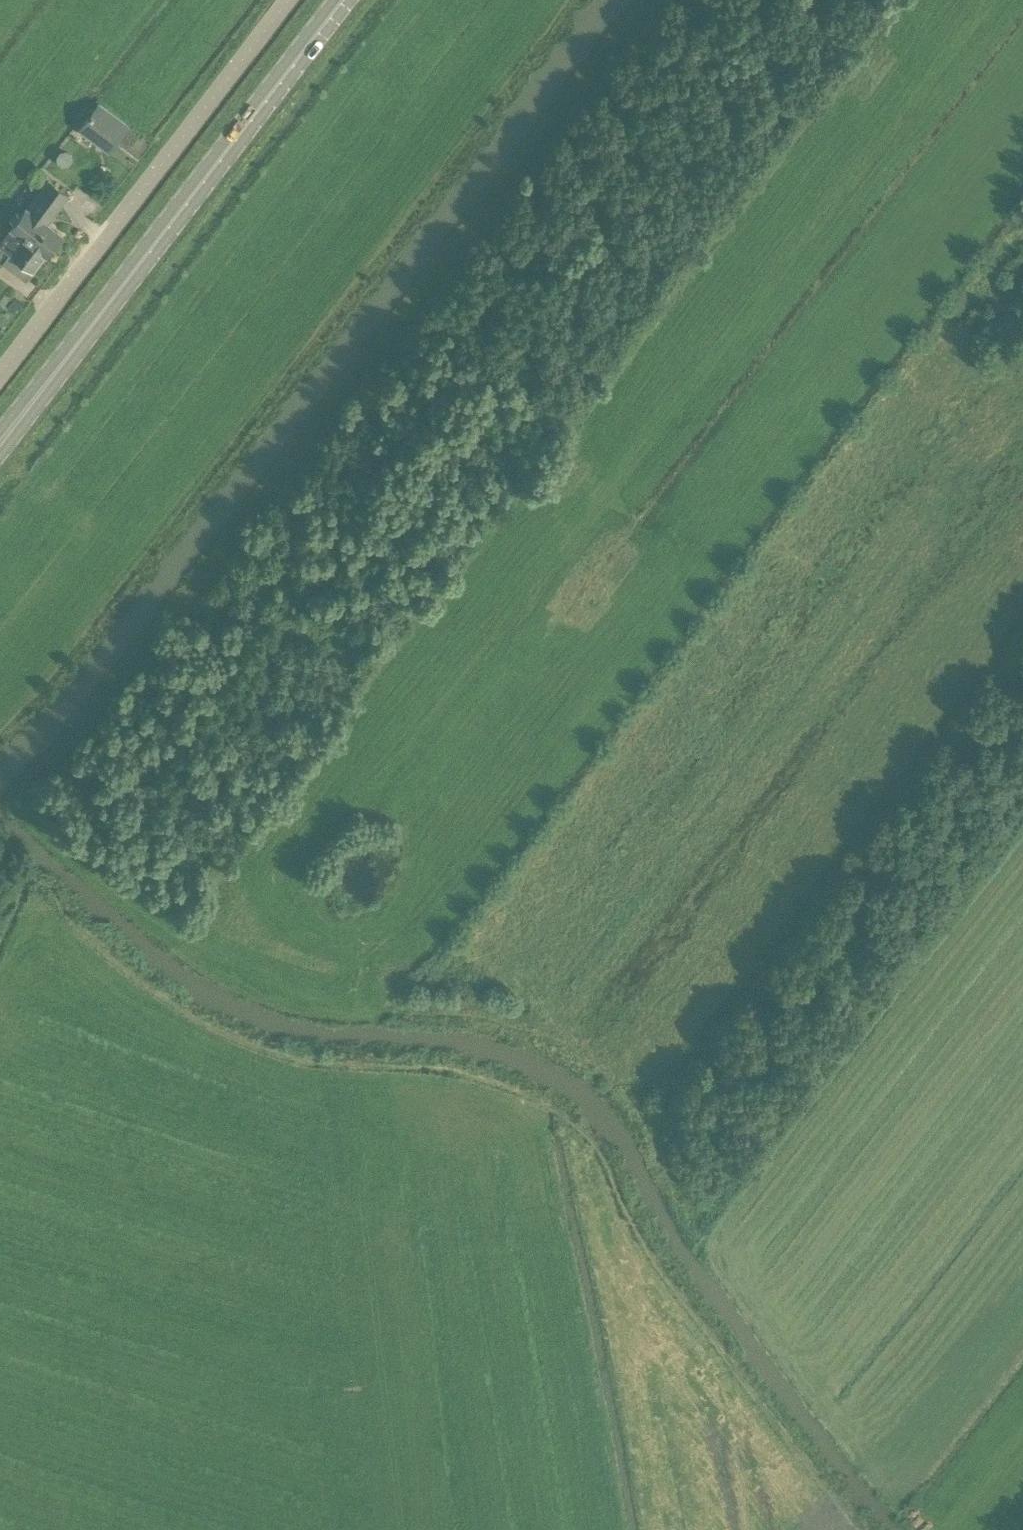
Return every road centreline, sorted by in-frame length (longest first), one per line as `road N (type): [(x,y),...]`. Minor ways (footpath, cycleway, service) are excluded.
road 1 (primary): [(0,434),(342,0)]
road 2 (unclassified): [(0,373),(288,0)]

